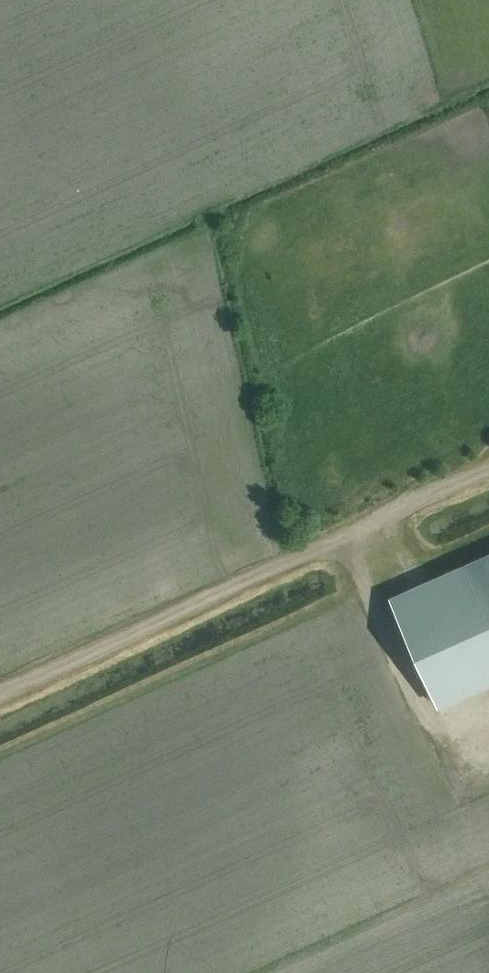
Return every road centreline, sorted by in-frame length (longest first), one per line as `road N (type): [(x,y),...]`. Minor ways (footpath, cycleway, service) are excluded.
road 1 (track): [(0,698),(488,472)]

